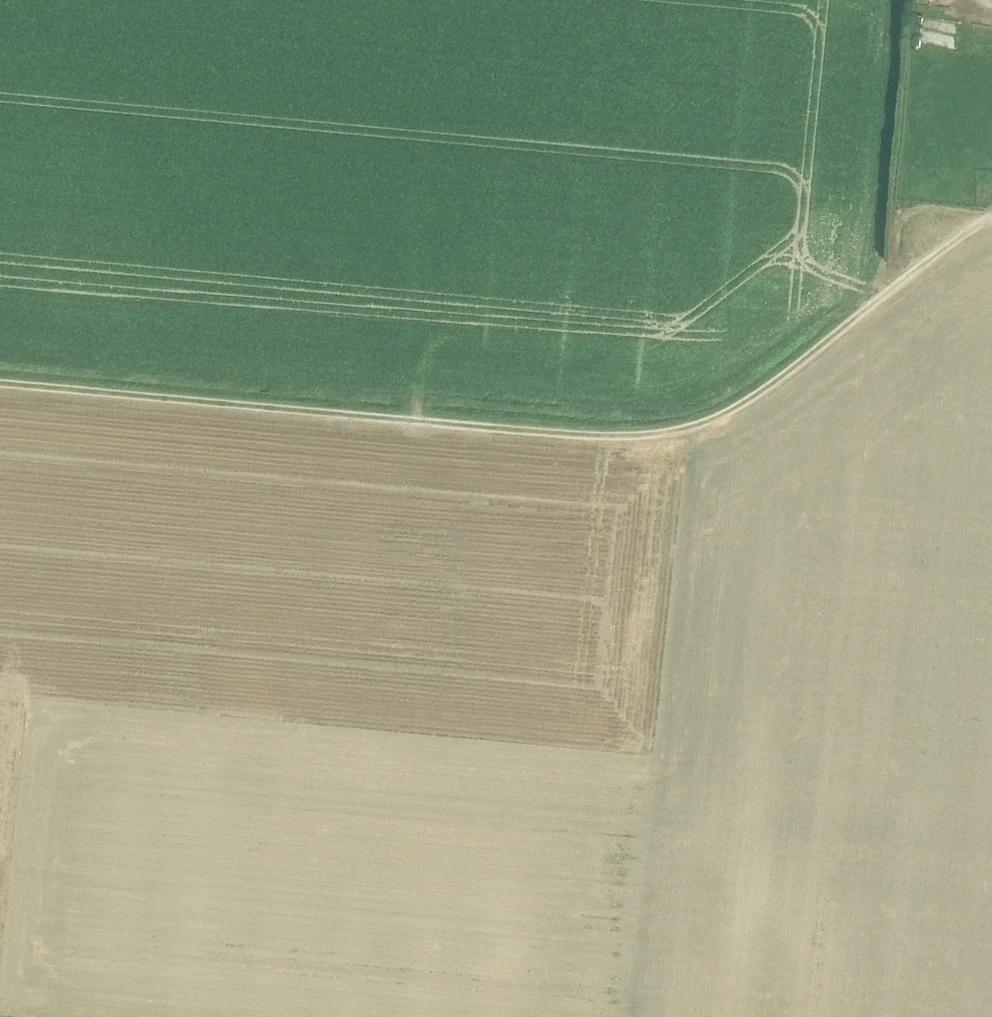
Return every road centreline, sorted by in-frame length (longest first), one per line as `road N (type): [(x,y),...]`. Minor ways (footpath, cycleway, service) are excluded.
road 1 (track): [(0,383),(590,436),(689,428),(773,385),(991,214)]

